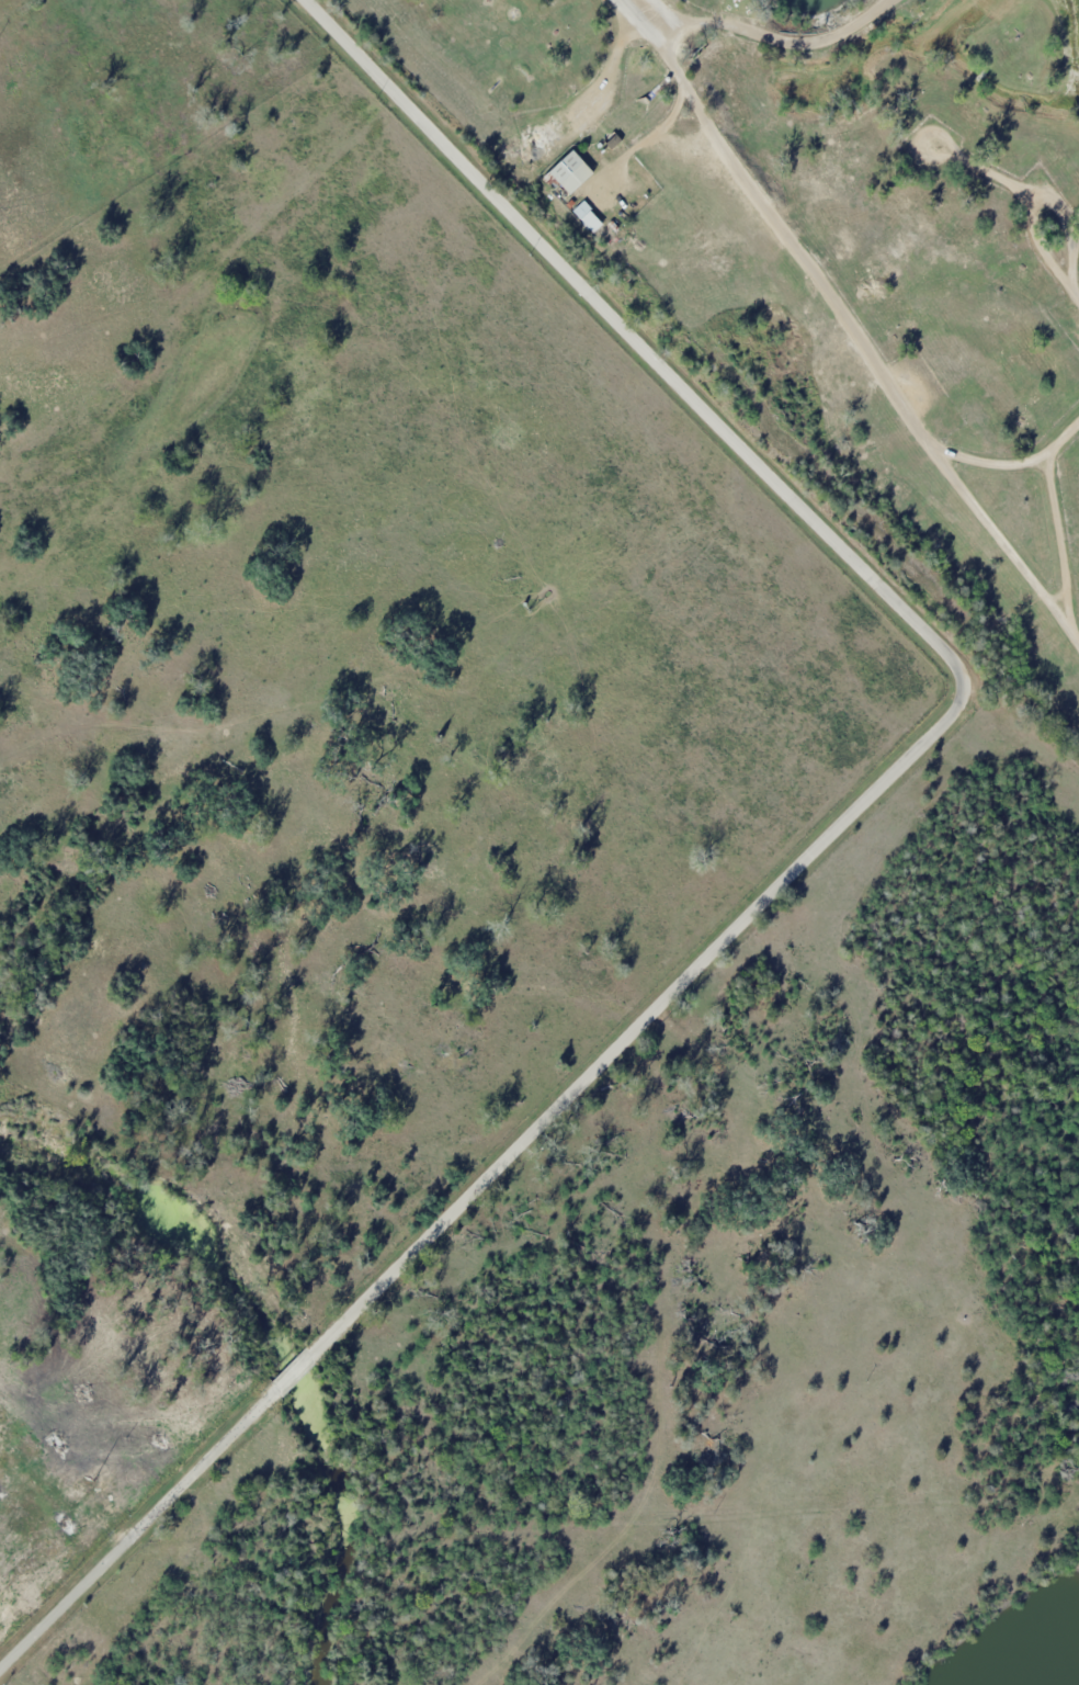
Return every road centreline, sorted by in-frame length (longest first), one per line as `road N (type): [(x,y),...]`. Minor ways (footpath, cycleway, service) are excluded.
road 1 (residential): [(330,1336),(942,731),(968,691),(950,648),(315,0)]
road 2 (residential): [(0,1668),(264,1399)]

